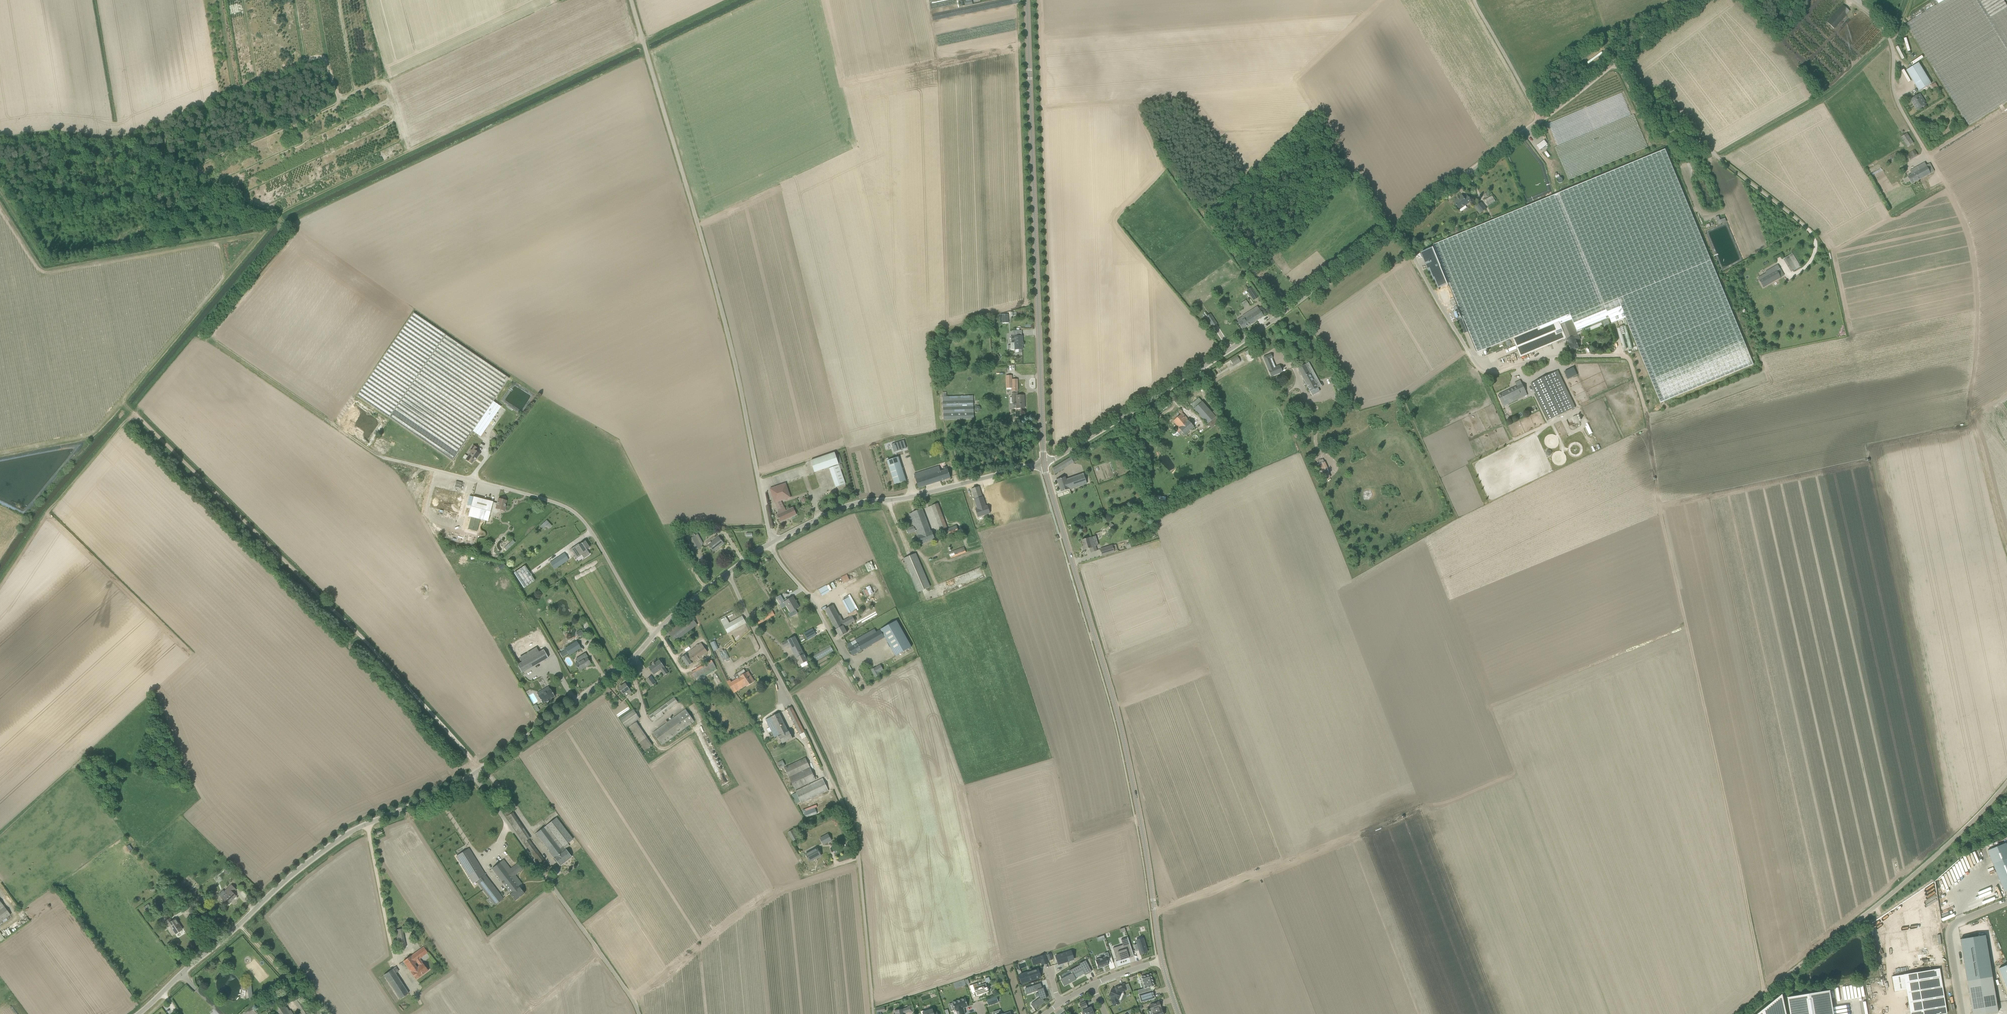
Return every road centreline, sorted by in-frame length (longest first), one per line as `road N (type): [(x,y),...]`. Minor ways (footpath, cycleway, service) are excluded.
road 1 (unclassified): [(1044,463),(1276,319),(1615,62)]
road 2 (unclassified): [(137,1013),(340,838),(476,772),(628,663),(656,633)]
road 3 (track): [(1762,993),(1633,365)]
road 4 (unclassified): [(774,541),(732,352),(631,0)]
road 5 (track): [(0,135),(56,129),(133,140),(287,227),(133,411)]
road 6 (tertiary): [(1161,961),(1123,737),(1044,463)]
road 7 (track): [(133,411),(388,664),(476,772)]
road 8 (tertiary): [(1044,463),(1027,0)]
road 9 (track): [(643,41),(279,220)]
road 10 (track): [(1937,170),(1976,256),(1970,416),(2006,547)]
road 11 (unclassified): [(1736,1013),(1914,876),(2006,782)]
road 12 (unclassified): [(728,572),(848,814),(859,860)]
road 13 (track): [(472,480),(380,456),(210,338)]
road 14 (unclassified): [(774,541),(855,504),(1044,463)]
road 15 (unclassified): [(1804,226),(1708,148),(1648,121),(1615,62)]
road 16 (unclassified): [(656,633),(583,519),(472,480)]
road 17 (track): [(133,411),(46,513),(0,582)]
road 18 (unclassified): [(1937,170),(1894,91),(1891,43),(1851,0)]
road 19 (track): [(551,883),(639,1013)]
road 20 (track): [(859,860),(873,1008)]
road 21 (unclassified): [(1962,1013),(1950,930),(2006,902)]
road 22 (track): [(1283,864),(1155,917)]

